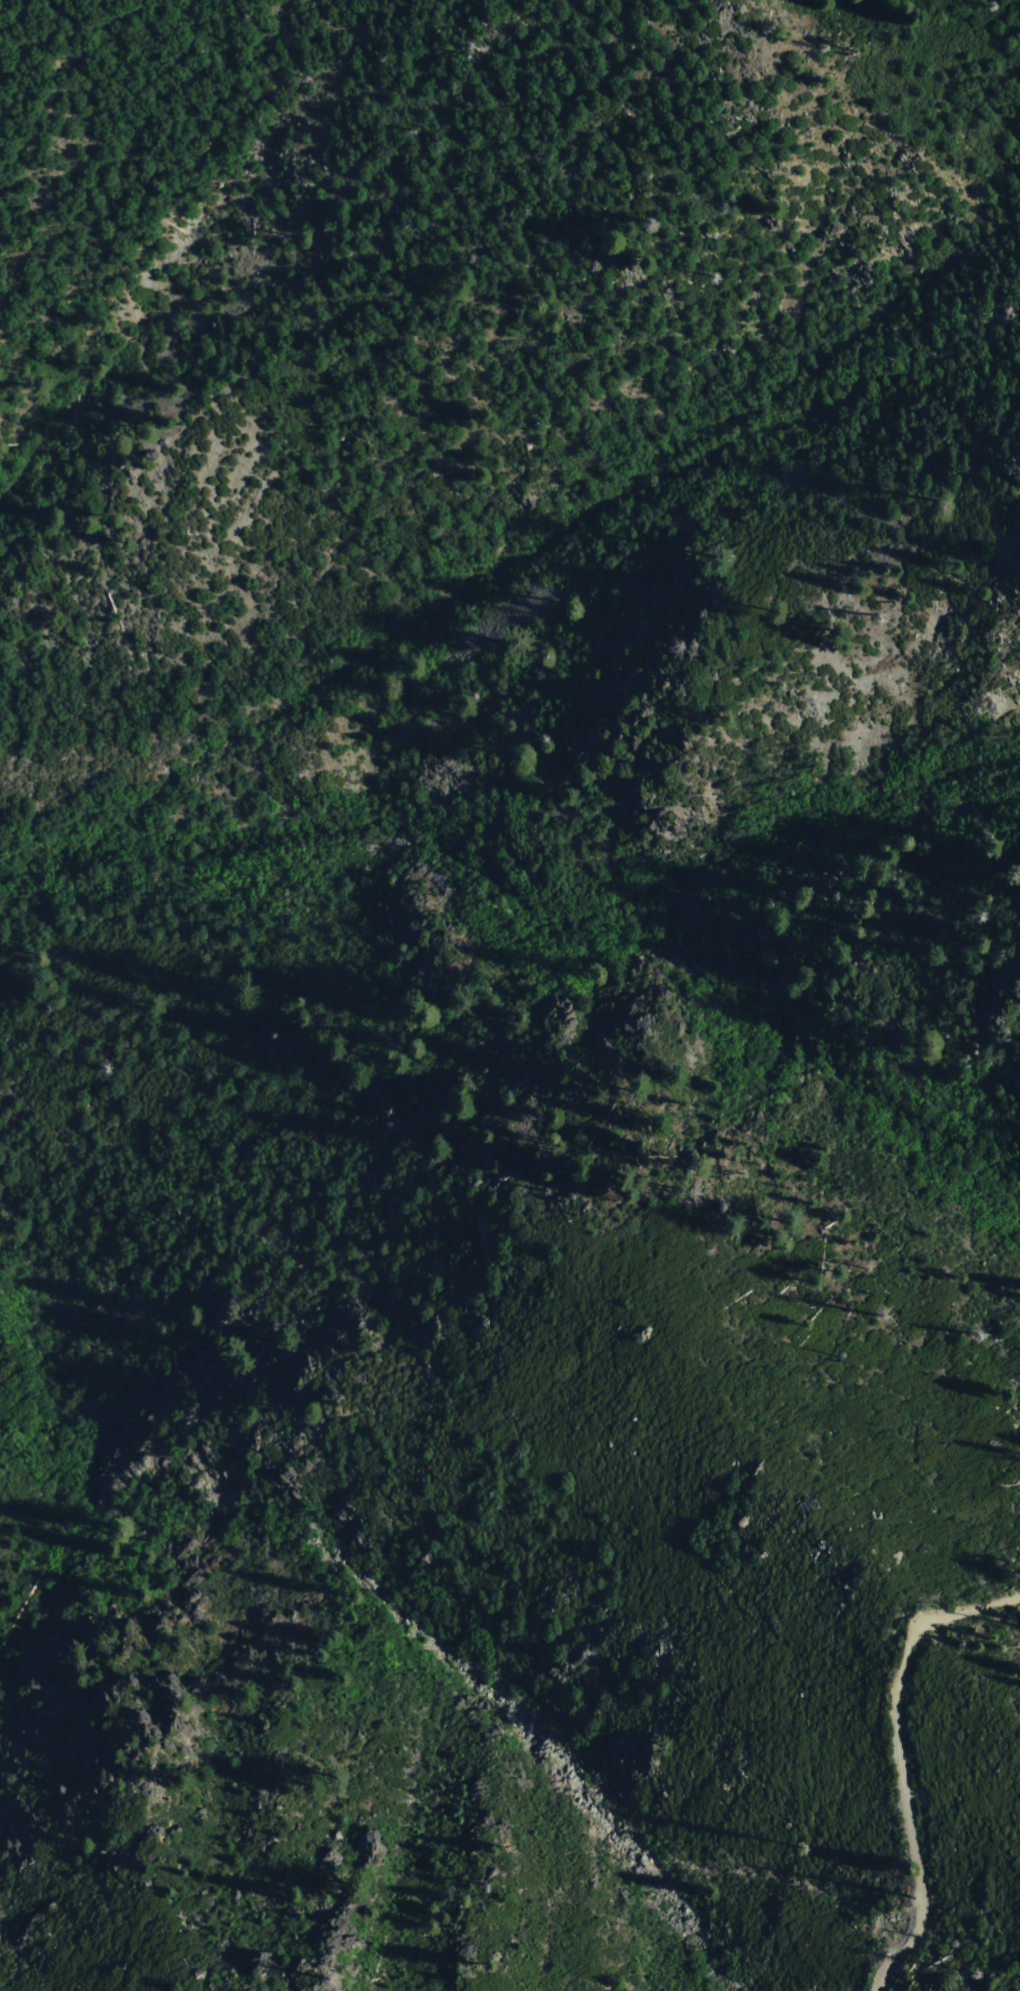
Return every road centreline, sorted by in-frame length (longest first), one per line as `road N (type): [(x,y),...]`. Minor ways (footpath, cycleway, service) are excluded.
road 1 (track): [(840,1990),(857,1909),(857,1709),(918,1637),(1019,1593)]

